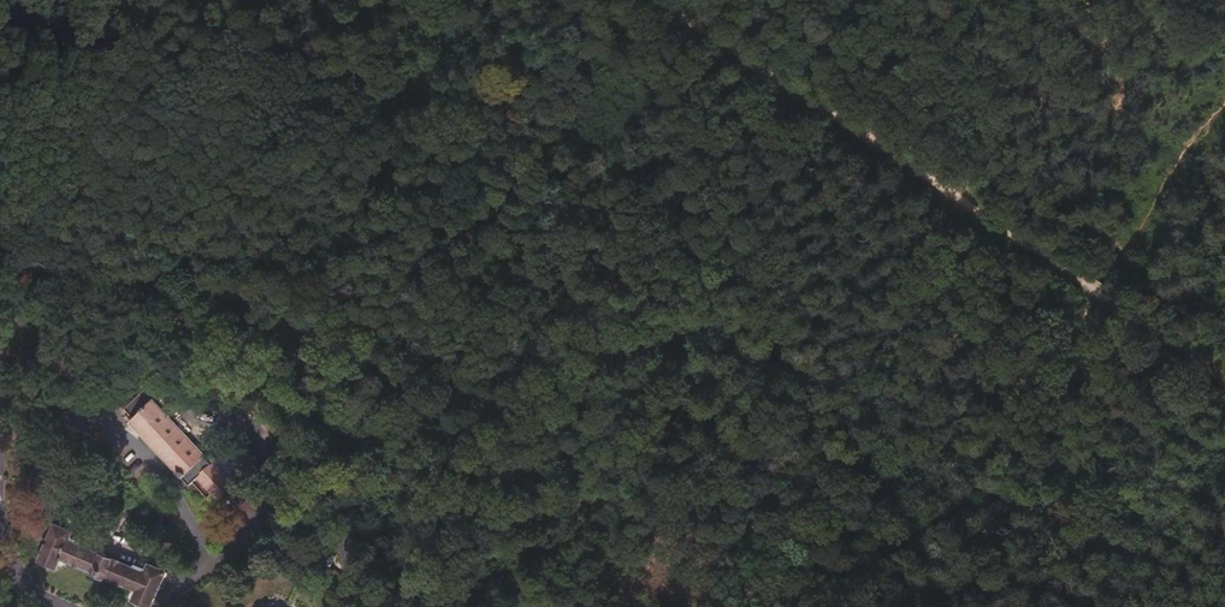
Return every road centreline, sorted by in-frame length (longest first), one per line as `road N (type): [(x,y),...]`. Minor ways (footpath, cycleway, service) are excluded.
road 1 (track): [(658,0),(1065,272)]

